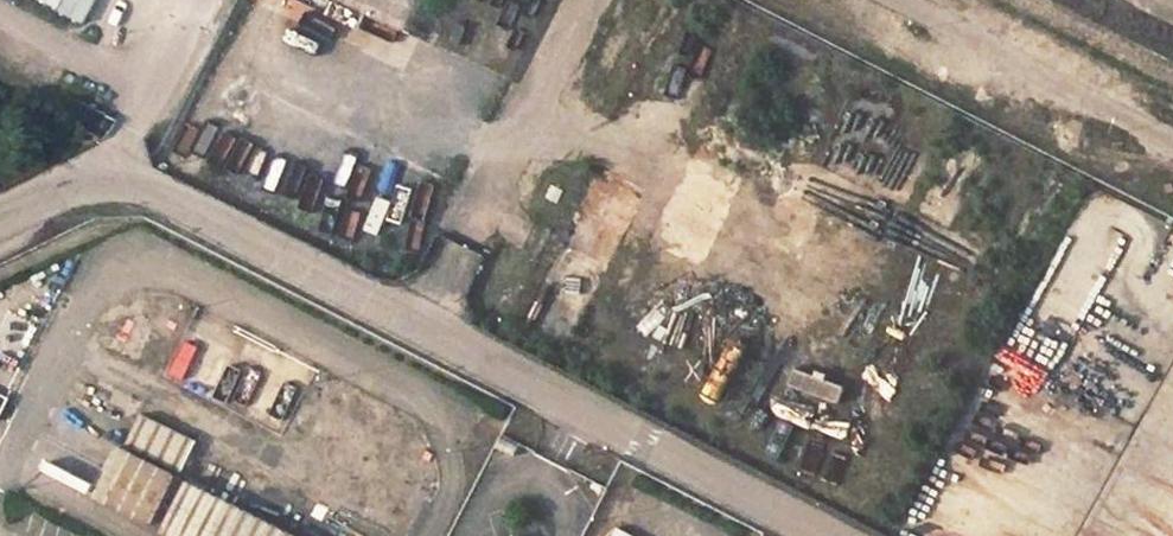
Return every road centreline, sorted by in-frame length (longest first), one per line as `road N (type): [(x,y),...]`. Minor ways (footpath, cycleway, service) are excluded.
road 1 (unclassified): [(0,221),(112,169),(830,535)]

